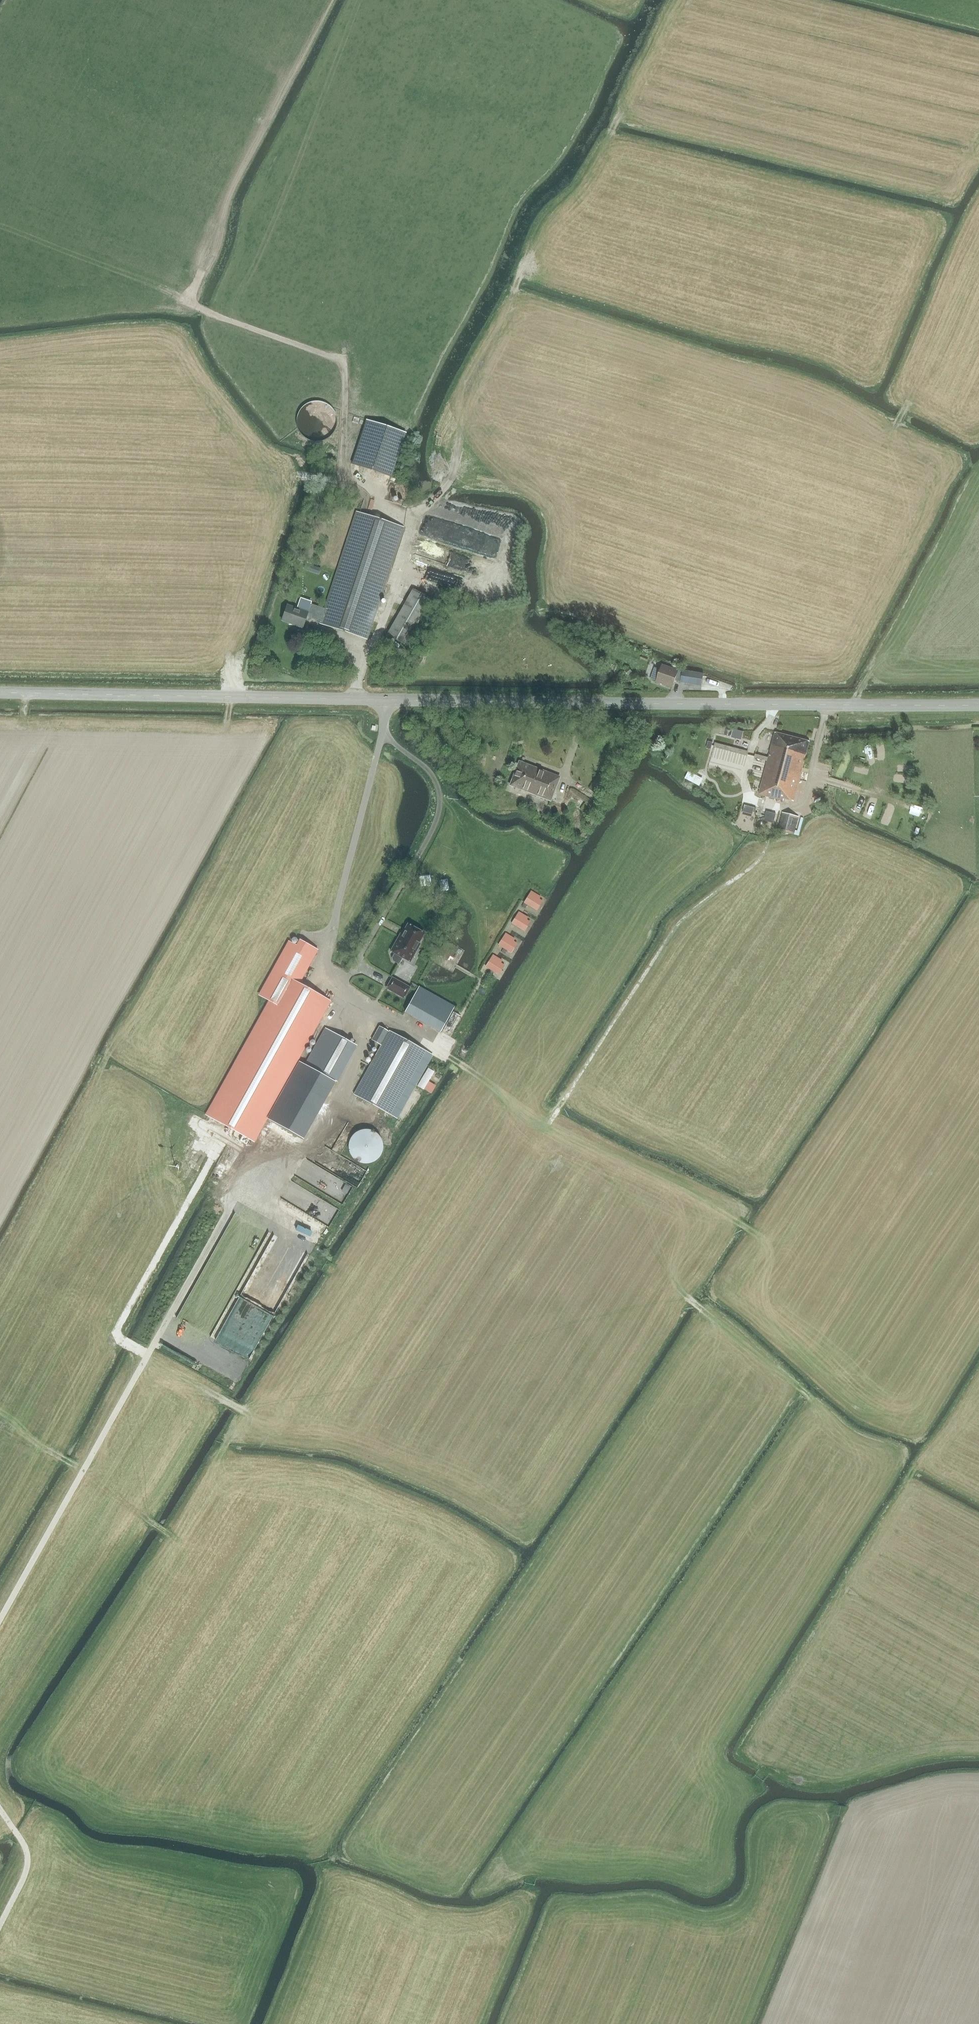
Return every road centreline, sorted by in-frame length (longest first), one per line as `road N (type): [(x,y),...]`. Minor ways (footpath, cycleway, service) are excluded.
road 1 (secondary): [(978,705),(0,692)]
road 2 (track): [(0,1619),(251,1167),(299,1159),(379,1015)]
road 3 (track): [(203,262),(192,304),(344,361),(342,467),(414,532)]
road 4 (track): [(0,1925),(28,1859),(0,1810)]

